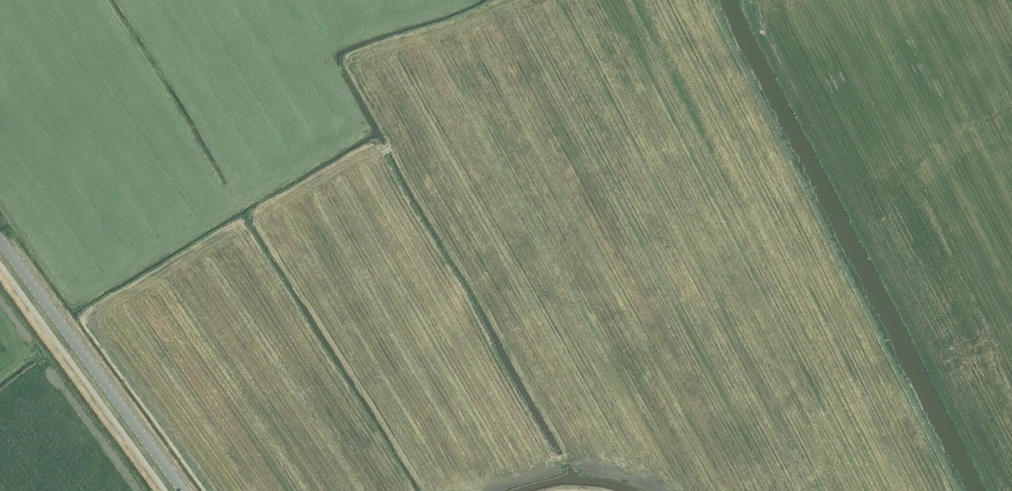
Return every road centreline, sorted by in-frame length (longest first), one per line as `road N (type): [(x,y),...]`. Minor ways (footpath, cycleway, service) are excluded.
road 1 (track): [(755,0),(747,4),(995,490)]
road 2 (tertiary): [(182,490),(0,241)]

